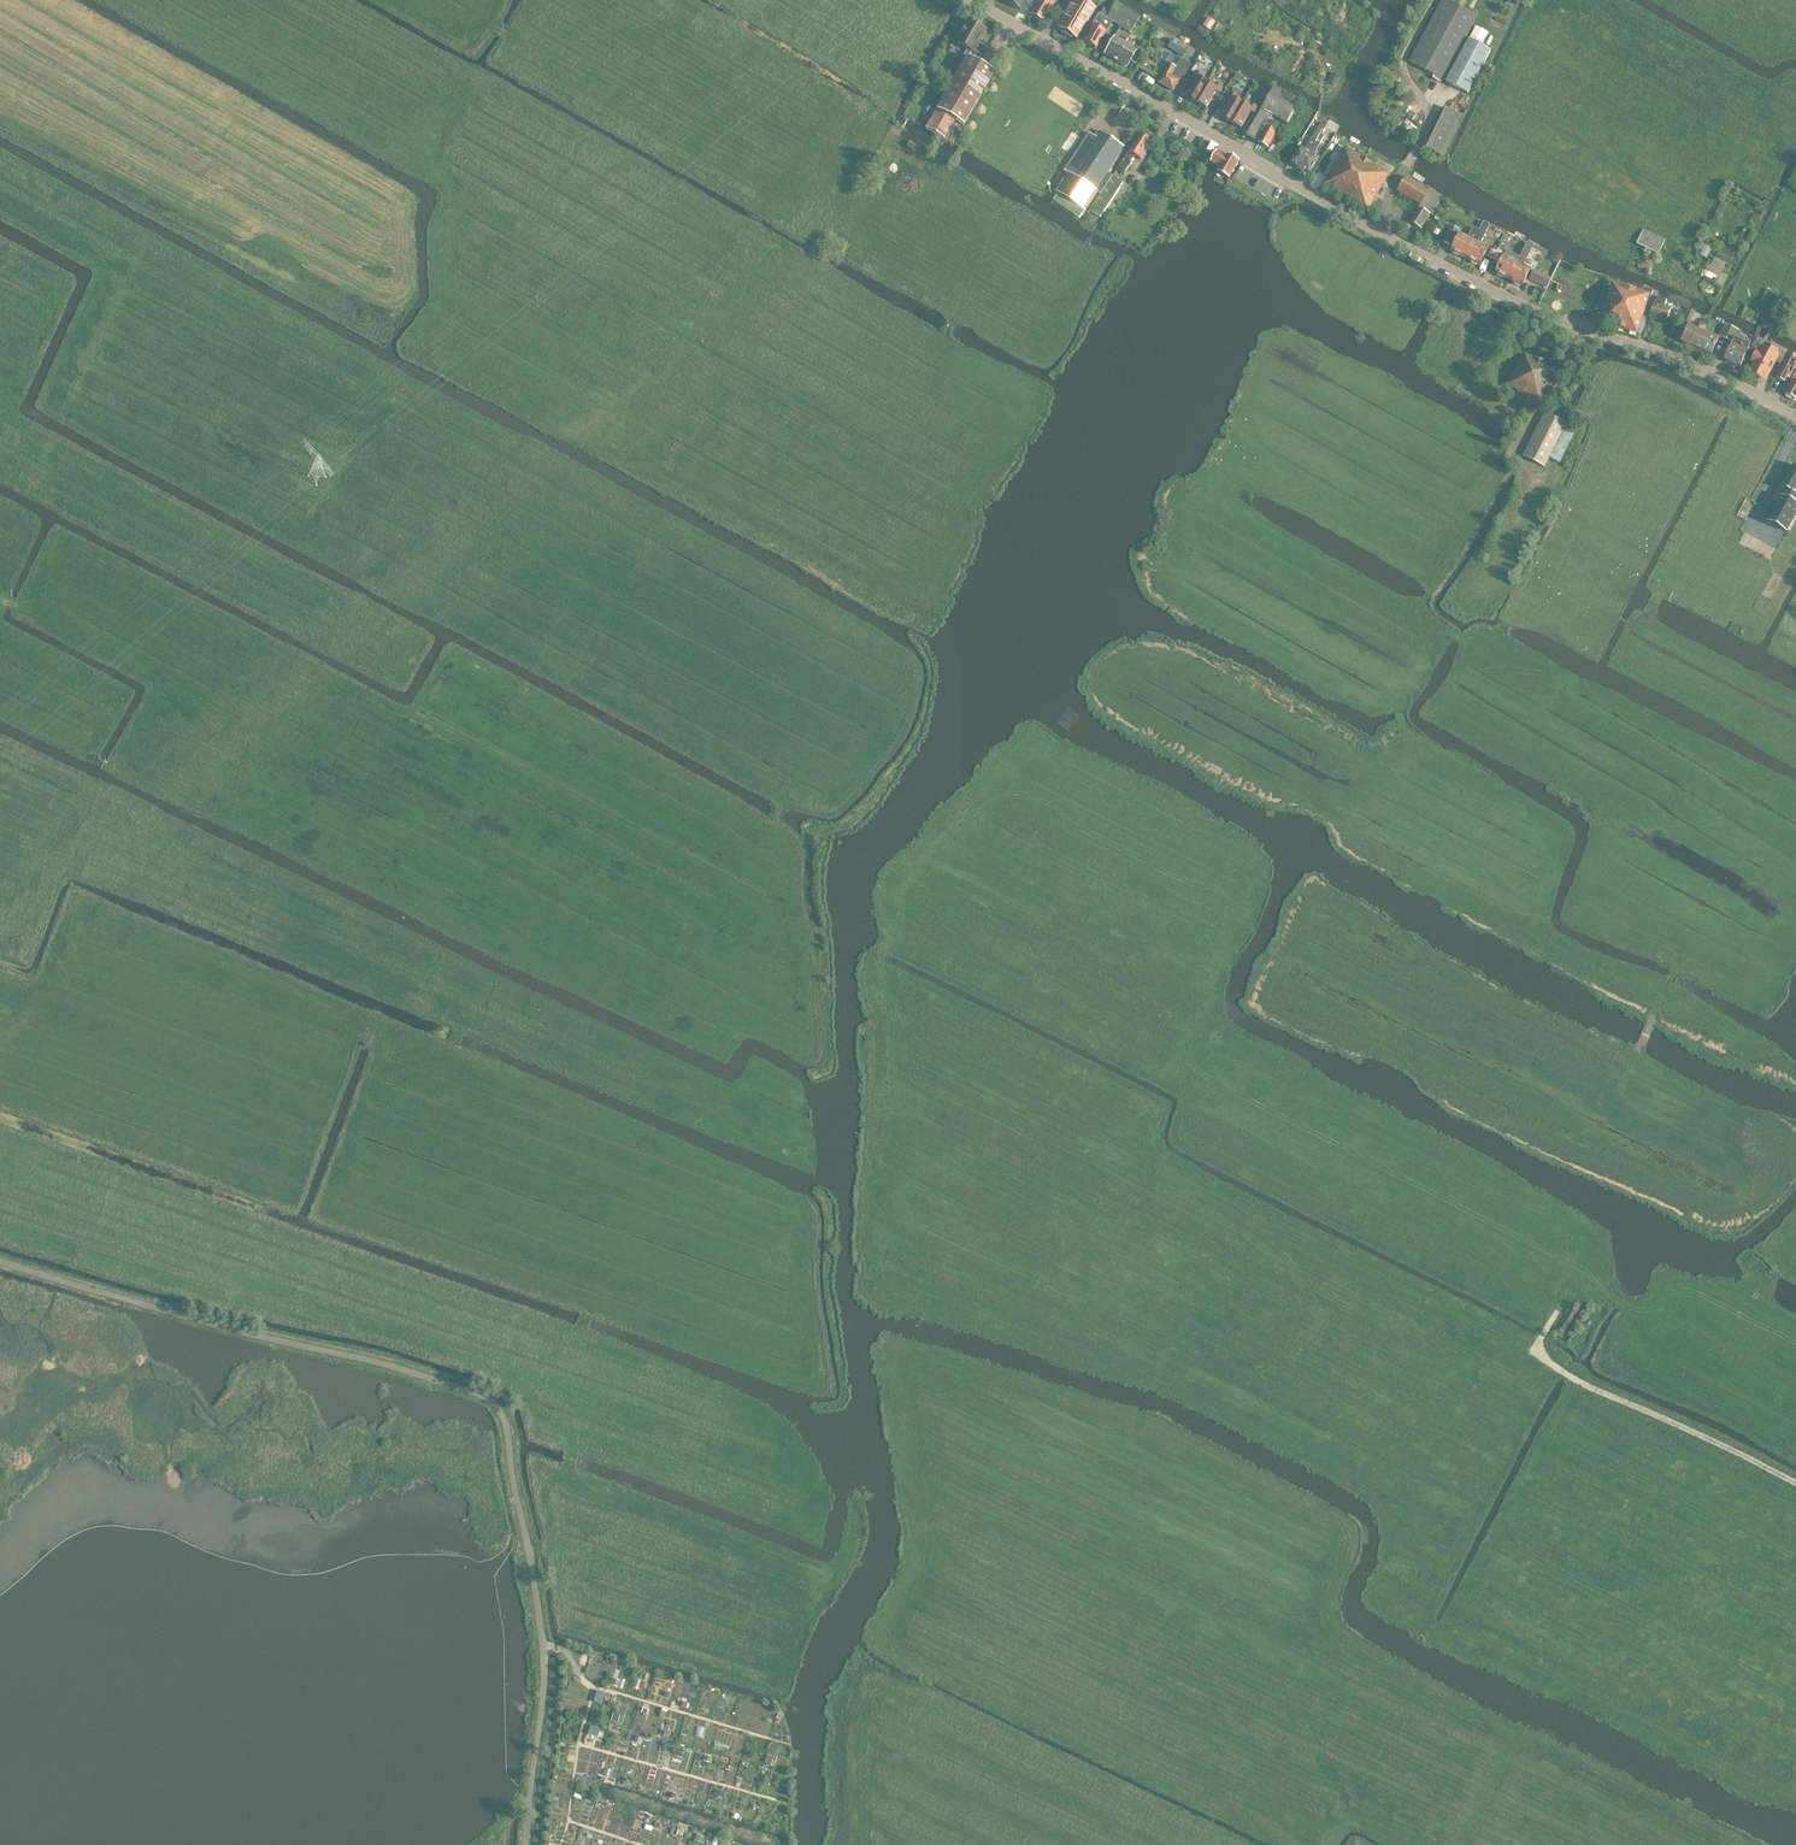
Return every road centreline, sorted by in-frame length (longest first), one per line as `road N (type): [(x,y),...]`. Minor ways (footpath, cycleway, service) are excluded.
road 1 (residential): [(1795,413),(1650,346),(1514,296),(1316,197)]
road 2 (unclassified): [(1316,197),(981,7)]
road 3 (track): [(1435,0),(1402,60),(1429,109)]

